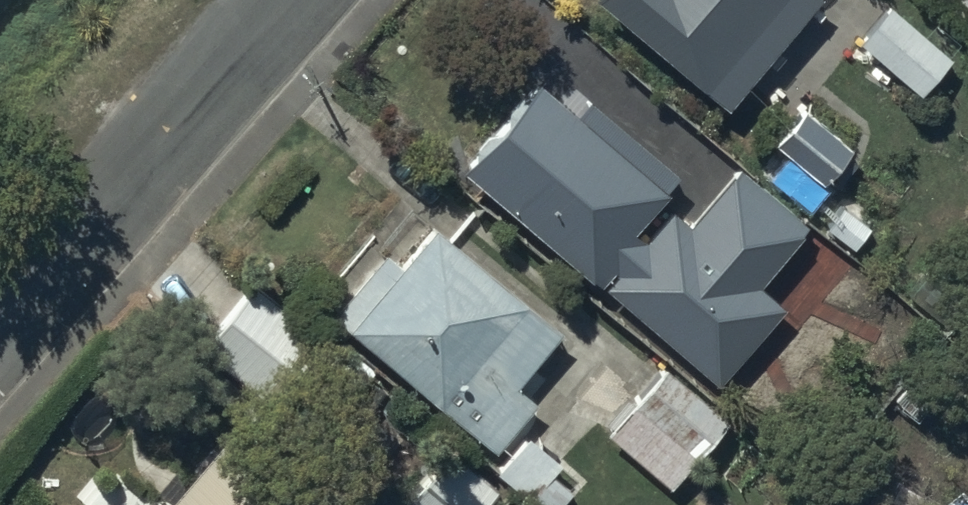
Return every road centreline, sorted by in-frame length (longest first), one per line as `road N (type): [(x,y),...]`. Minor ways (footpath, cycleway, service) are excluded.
road 1 (residential): [(290,0),(0,327)]

